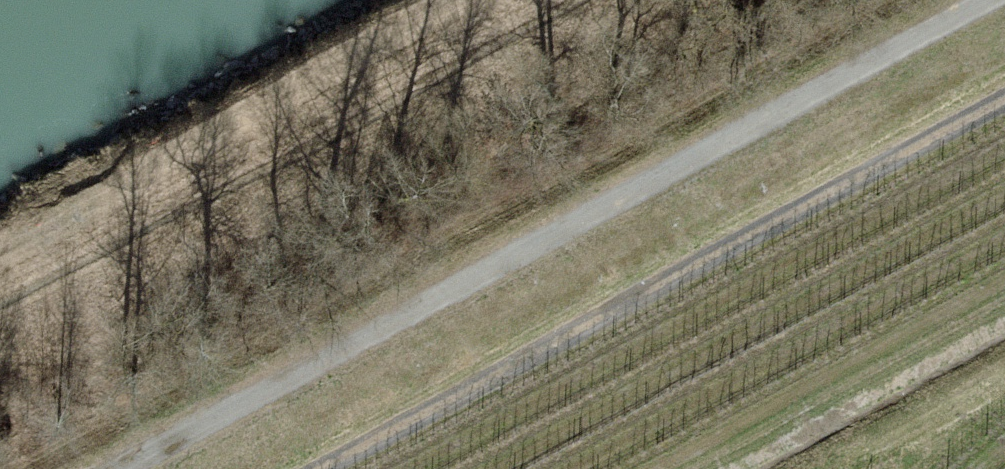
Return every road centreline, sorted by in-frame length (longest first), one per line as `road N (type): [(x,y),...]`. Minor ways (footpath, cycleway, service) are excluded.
road 1 (track): [(142,468),(1004,5)]
road 2 (track): [(1004,125),(377,468)]

